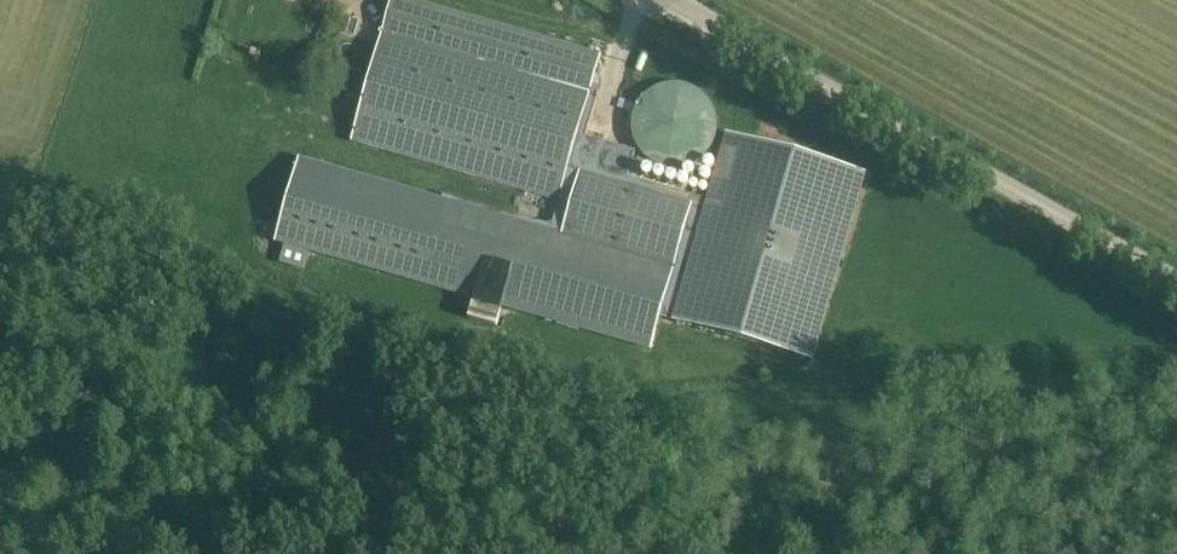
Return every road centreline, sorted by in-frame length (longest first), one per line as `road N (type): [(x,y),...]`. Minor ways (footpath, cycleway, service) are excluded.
road 1 (unclassified): [(1176,281),(662,0)]

